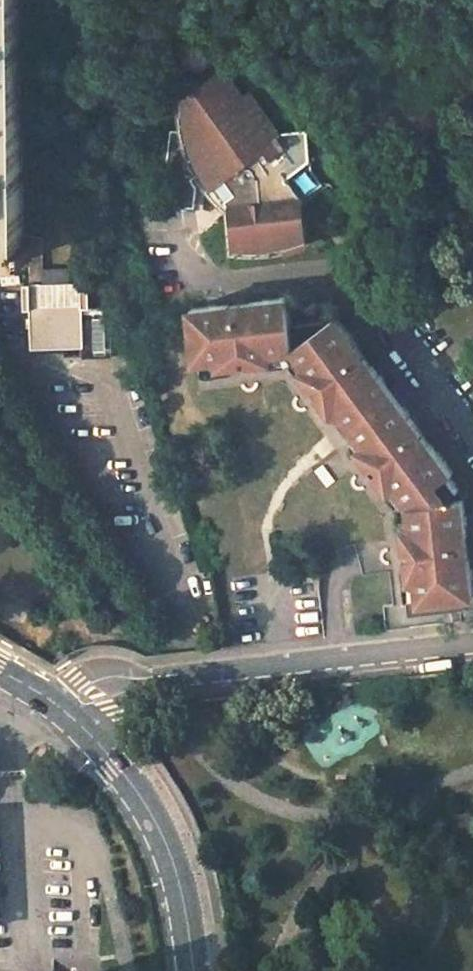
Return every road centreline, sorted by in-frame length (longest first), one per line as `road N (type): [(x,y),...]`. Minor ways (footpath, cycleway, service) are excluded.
road 1 (residential): [(178,675),(472,648)]
road 2 (secondary): [(92,735),(163,835),(194,970)]
road 3 (residential): [(178,675),(88,666),(57,705)]

